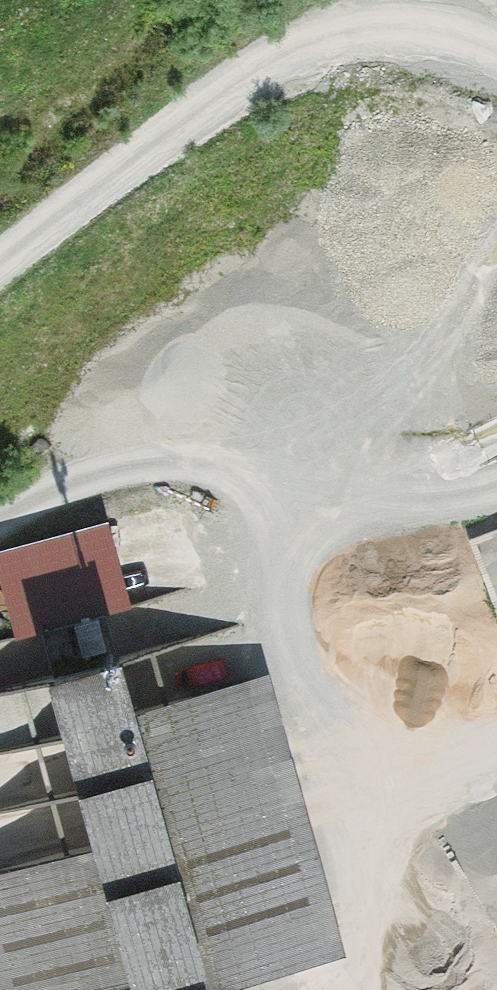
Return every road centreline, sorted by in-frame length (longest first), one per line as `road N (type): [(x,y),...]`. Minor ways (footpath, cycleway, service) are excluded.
road 1 (track): [(496,475),(305,547),(245,468),(104,462),(0,517)]
road 2 (track): [(496,61),(454,41),(319,47),(0,253)]
road 3 (track): [(305,547),(298,635),(345,784),(385,803),(427,798),(496,762)]
road 4 (track): [(365,989),(385,803)]

